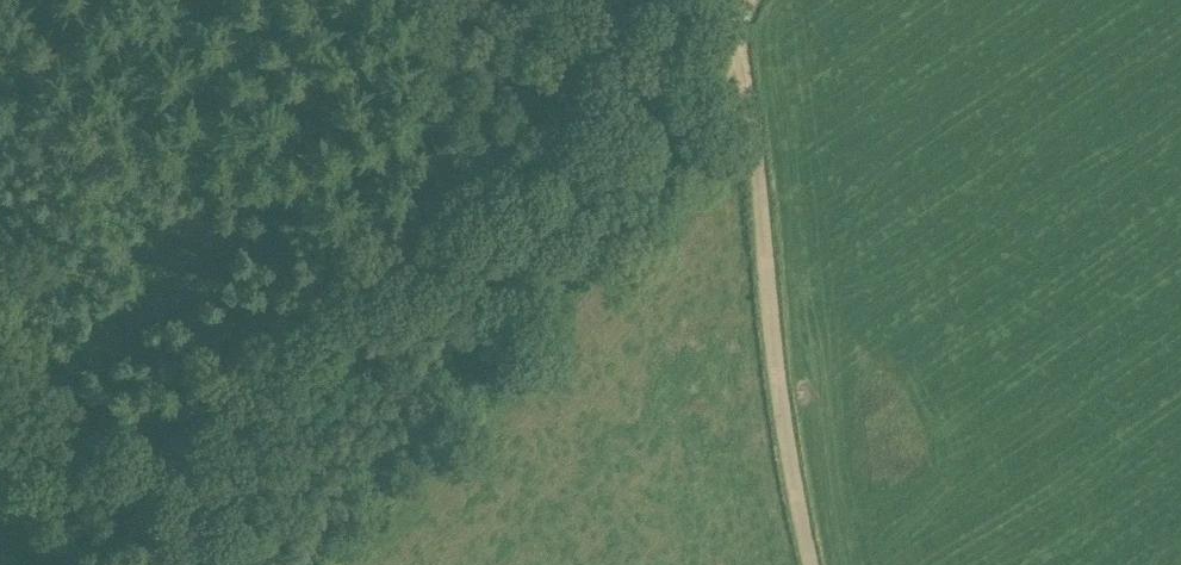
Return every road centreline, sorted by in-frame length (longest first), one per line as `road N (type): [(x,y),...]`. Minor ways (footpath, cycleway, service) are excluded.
road 1 (track): [(810,564),(775,369),(744,61)]
road 2 (track): [(0,385),(13,424),(97,564)]

